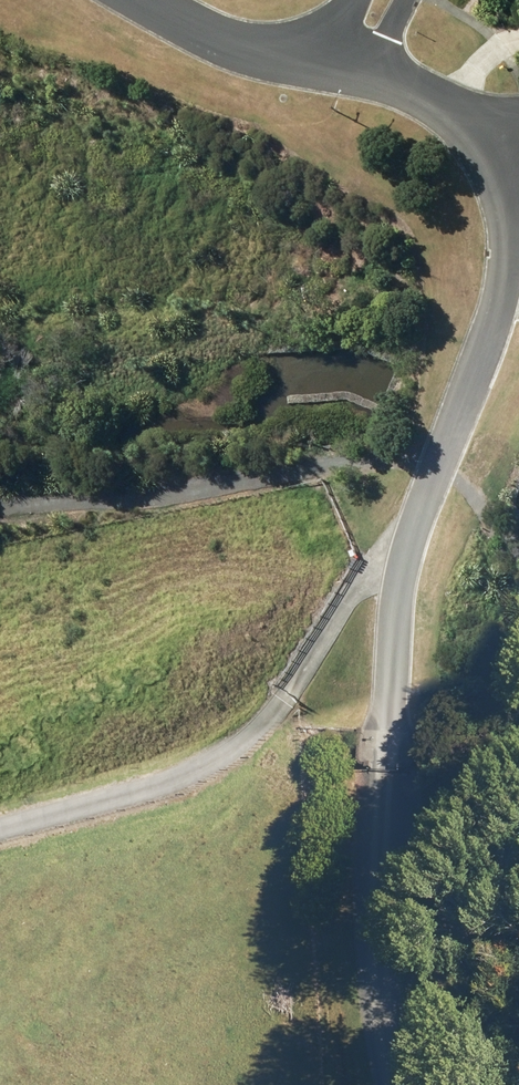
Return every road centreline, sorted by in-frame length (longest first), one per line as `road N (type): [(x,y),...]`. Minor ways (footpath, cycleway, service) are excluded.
road 1 (residential): [(486,144),(508,206),(505,267),(401,563),(387,772)]
road 2 (track): [(0,831),(194,775),(287,696),(353,589),(384,565),(401,563)]
road 3 (track): [(412,1084),(393,1011),(380,870),(387,772)]
road 4 (residential): [(144,0),(223,39),(329,64)]
road 5 (residential): [(374,76),(427,95),(486,144)]

